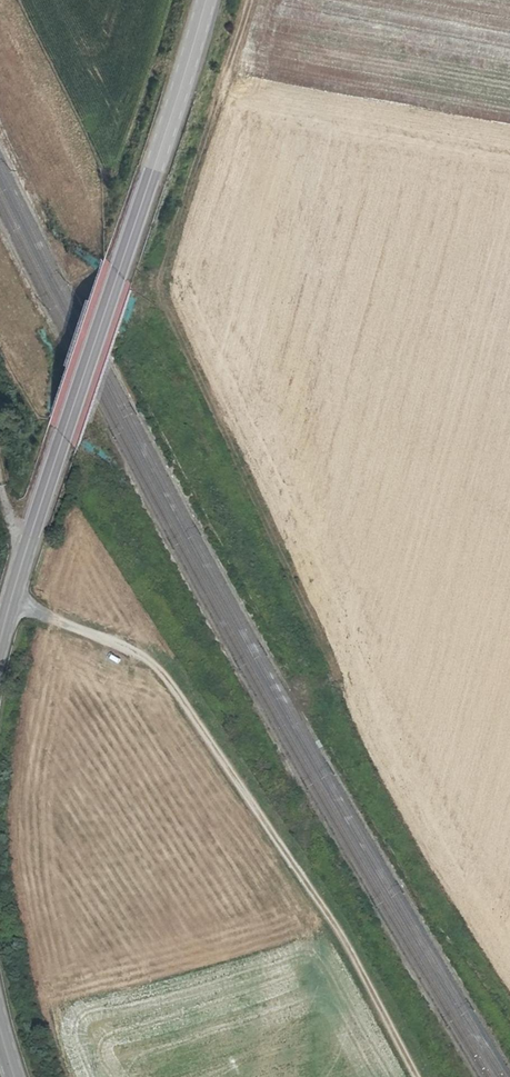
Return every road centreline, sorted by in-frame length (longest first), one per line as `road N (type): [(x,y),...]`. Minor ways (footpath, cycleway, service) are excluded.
road 1 (secondary): [(205,0),(0,641)]
road 2 (track): [(11,599),(132,650),(165,676),(334,924),(416,1076)]

